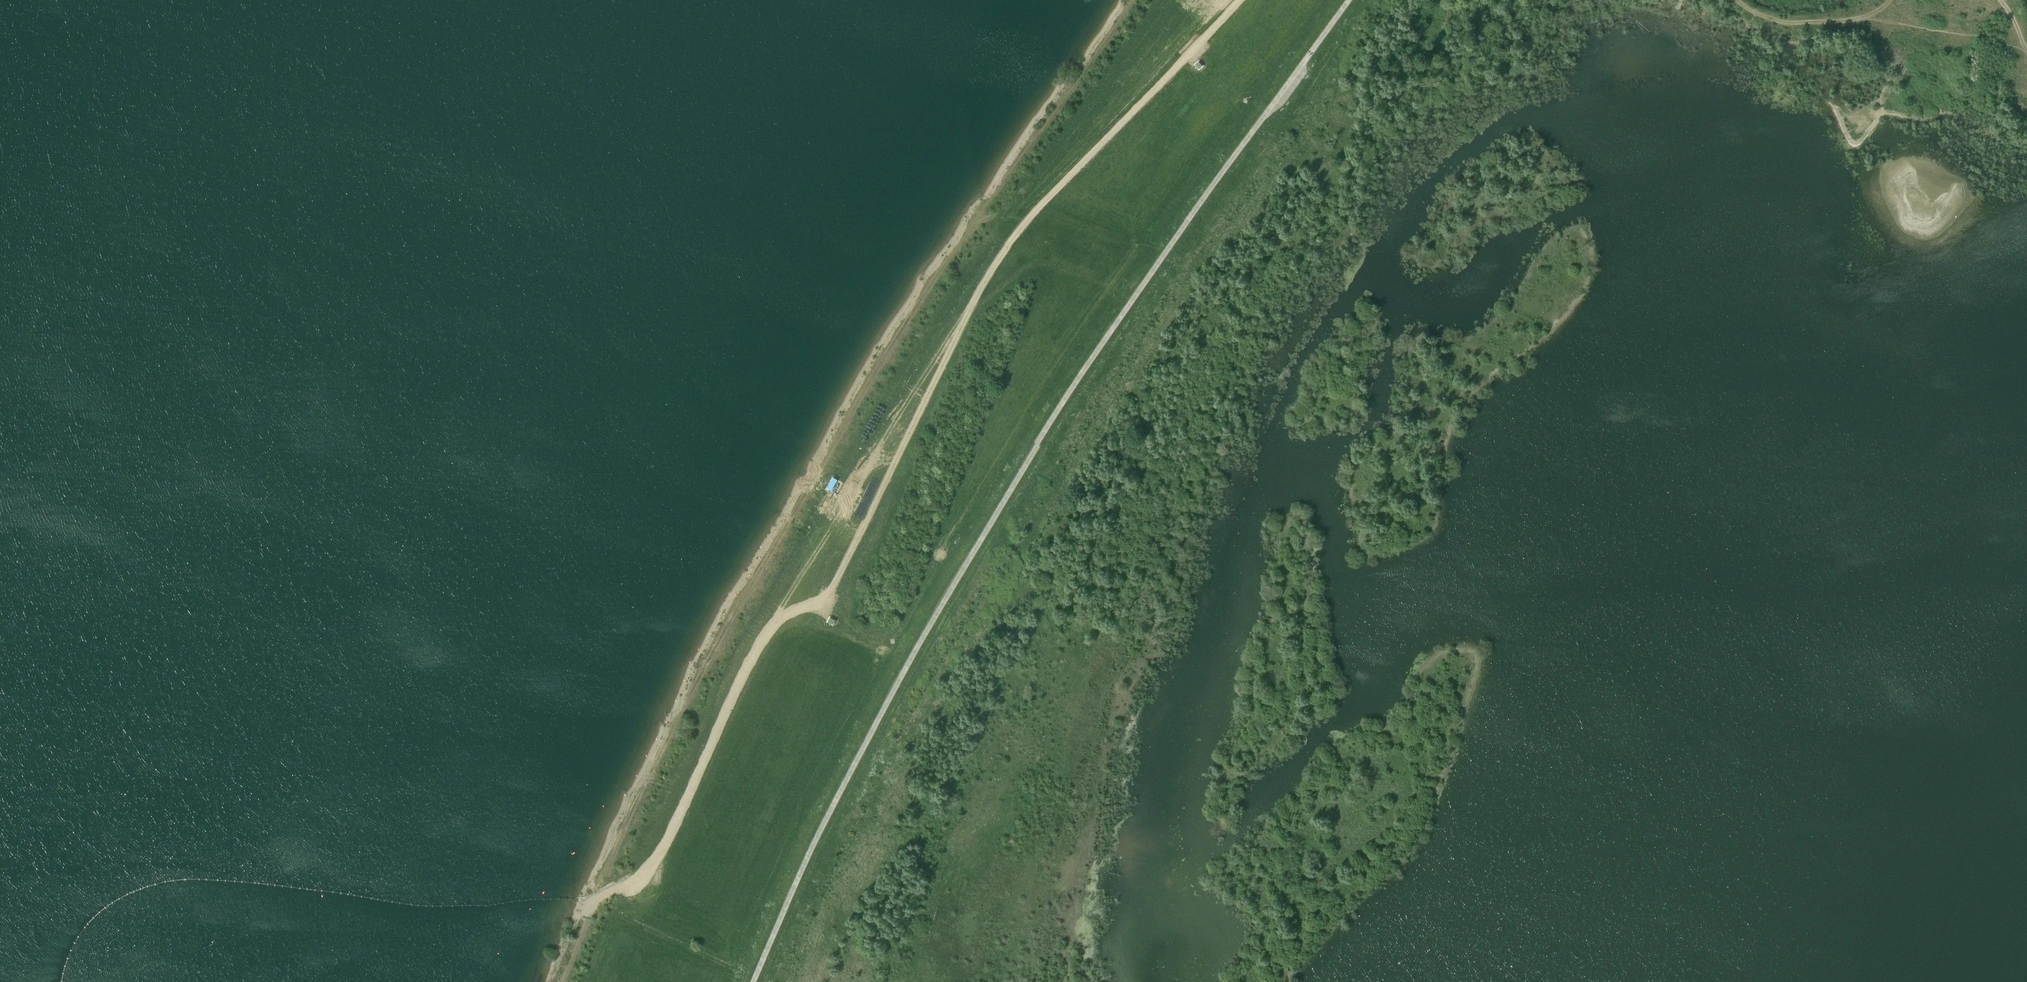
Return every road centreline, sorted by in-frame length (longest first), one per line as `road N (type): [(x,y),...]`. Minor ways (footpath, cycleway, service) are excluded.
road 1 (track): [(1134,0),(901,331),(785,525),(628,820),(563,981)]
road 2 (track): [(1736,0),(1777,23),(1828,24),(1862,17),(1890,0)]

